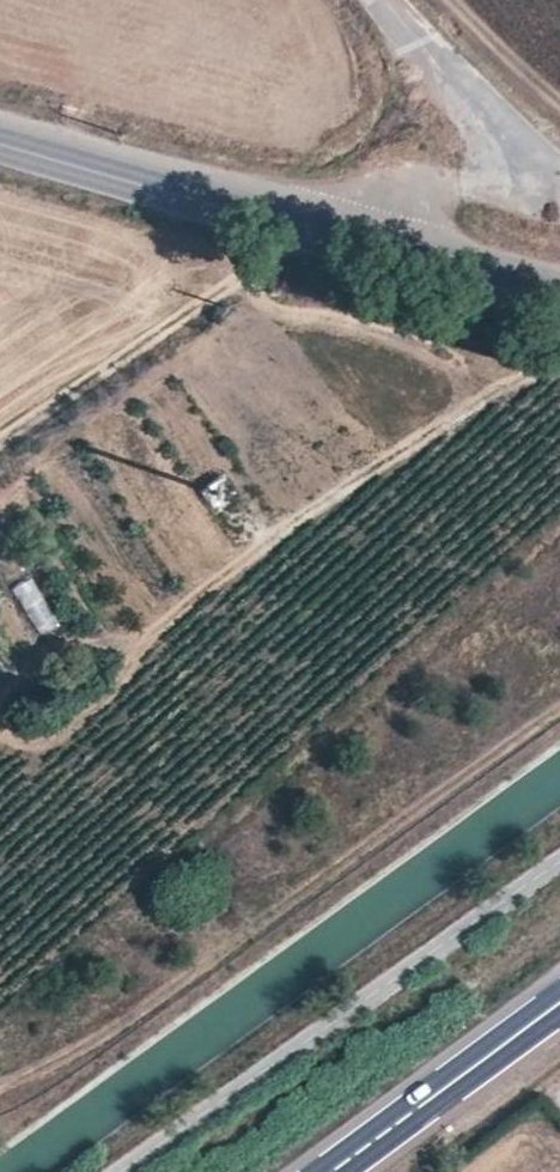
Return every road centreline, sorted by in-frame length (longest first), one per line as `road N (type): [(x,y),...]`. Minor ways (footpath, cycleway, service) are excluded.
road 1 (track): [(553,176),(378,192),(0,438)]
road 2 (tertiary): [(0,136),(559,294)]
road 3 (secondary): [(330,1171),(559,1003)]
road 4 (track): [(559,182),(382,0)]

